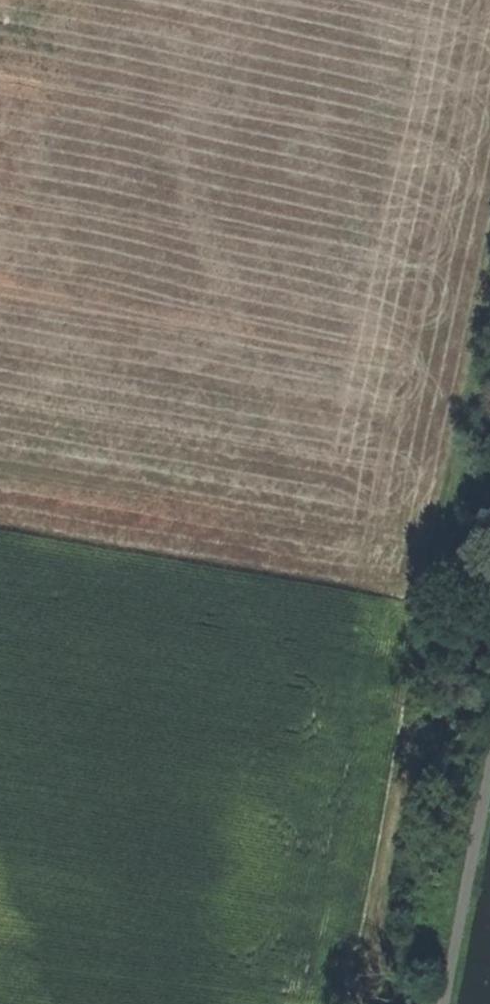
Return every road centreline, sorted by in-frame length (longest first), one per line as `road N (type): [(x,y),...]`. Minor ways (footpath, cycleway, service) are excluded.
road 1 (track): [(489,348),(354,1003)]

